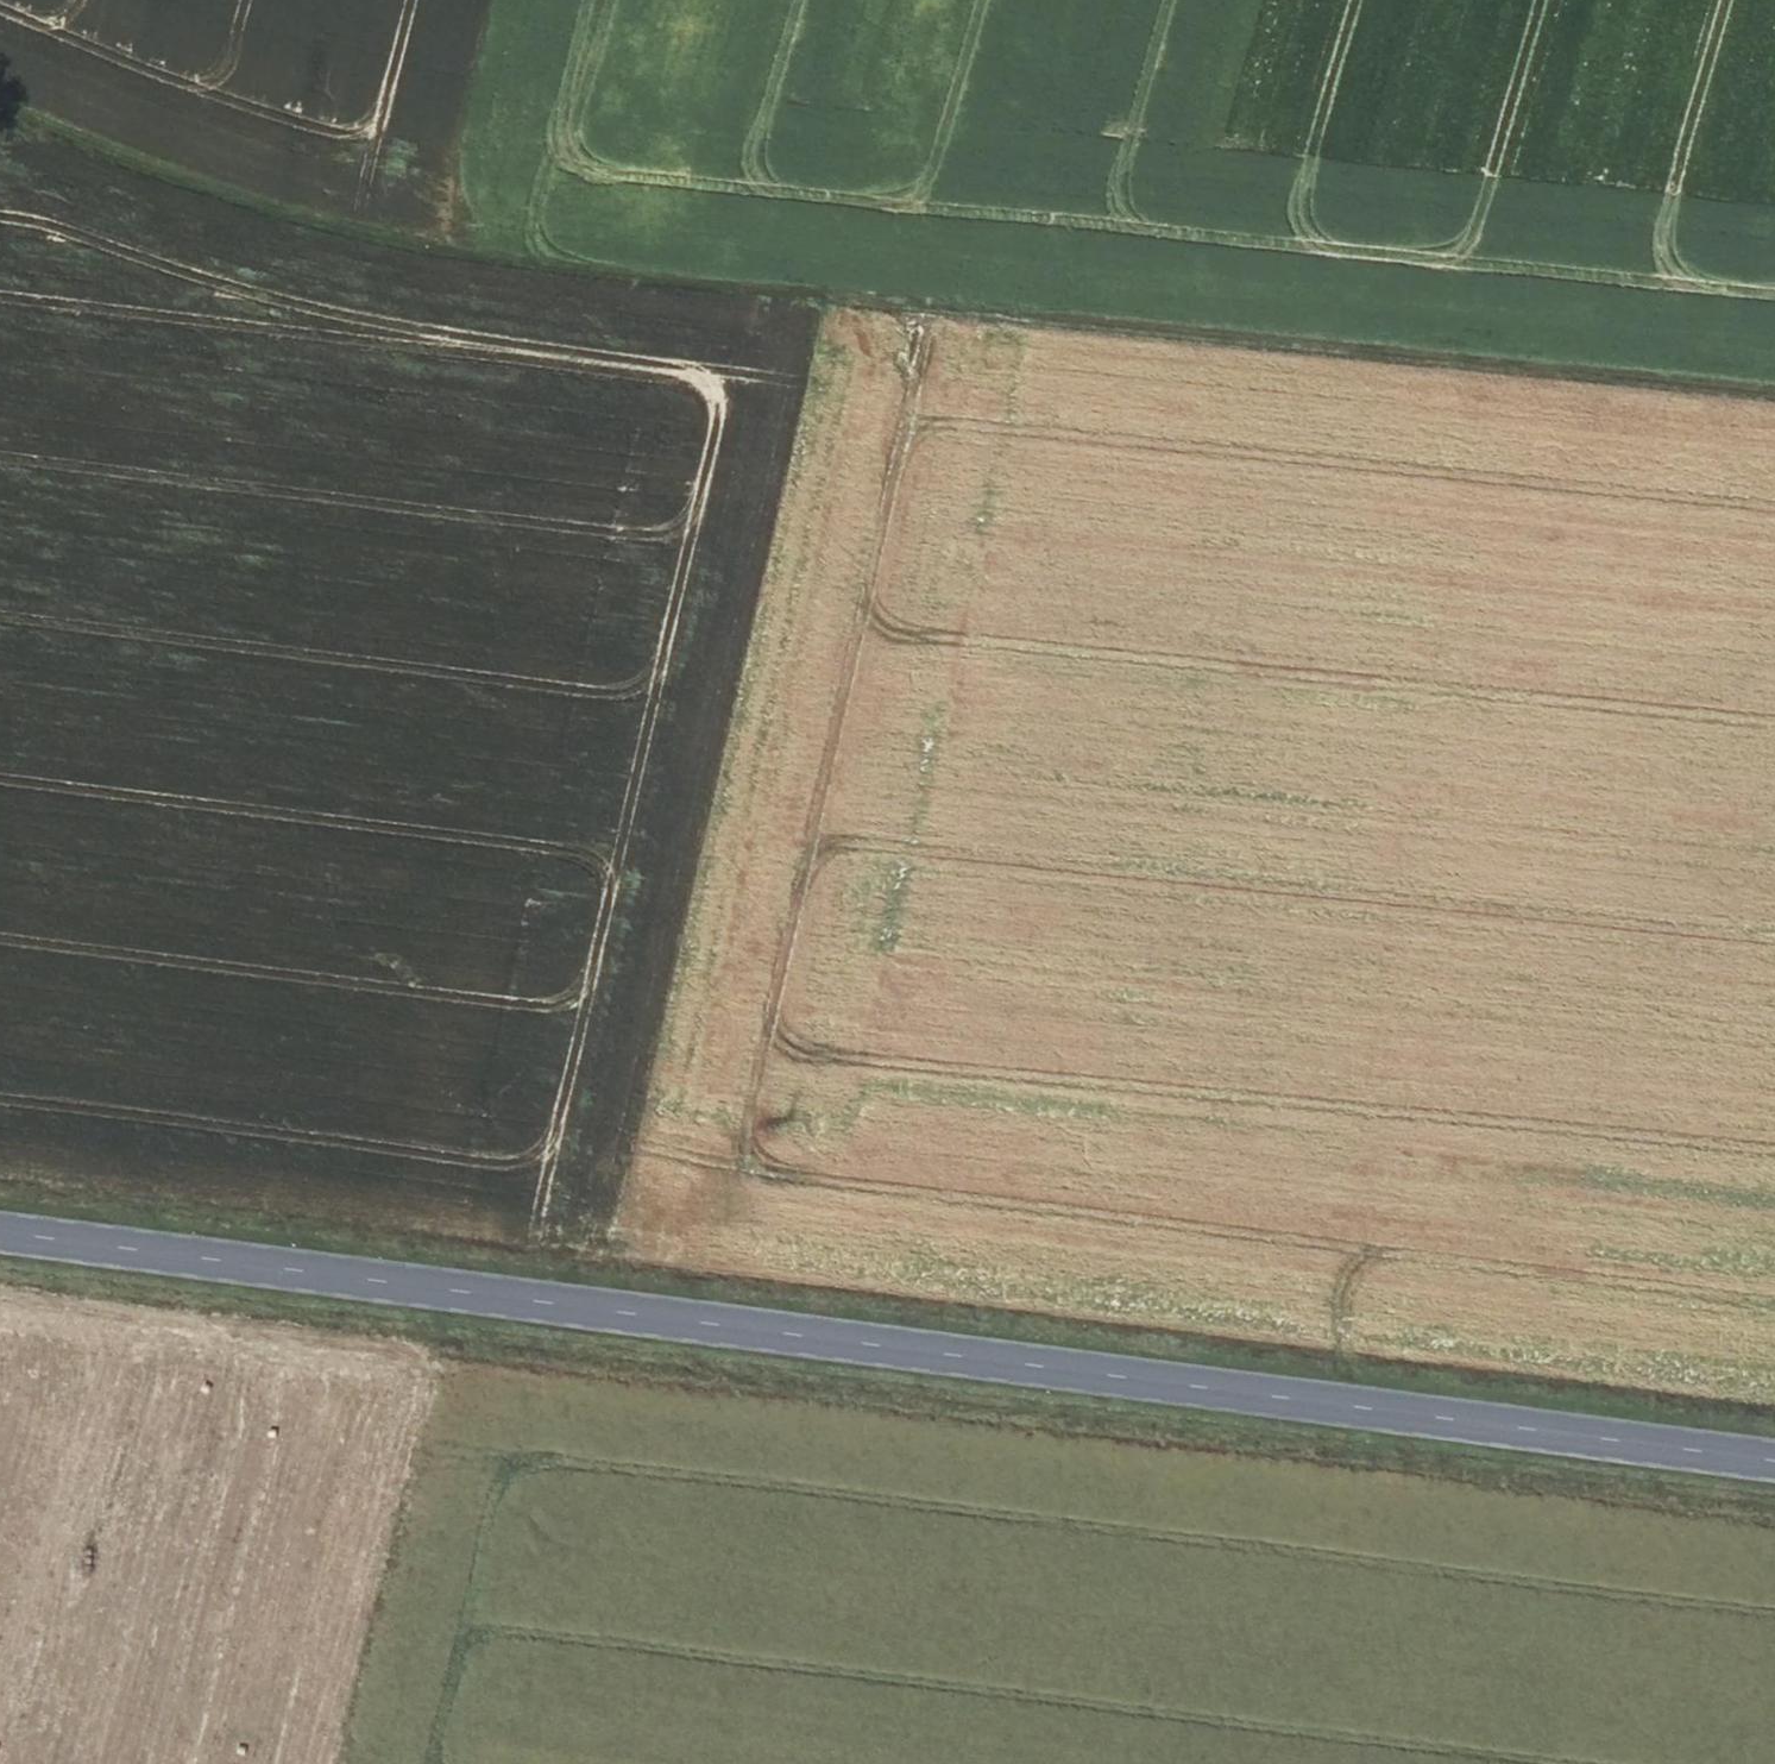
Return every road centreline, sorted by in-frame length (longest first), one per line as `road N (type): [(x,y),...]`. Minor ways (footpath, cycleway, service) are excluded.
road 1 (track): [(1774,397),(537,275),(342,231),(66,143),(0,113)]
road 2 (primary): [(0,1232),(1774,1460)]

